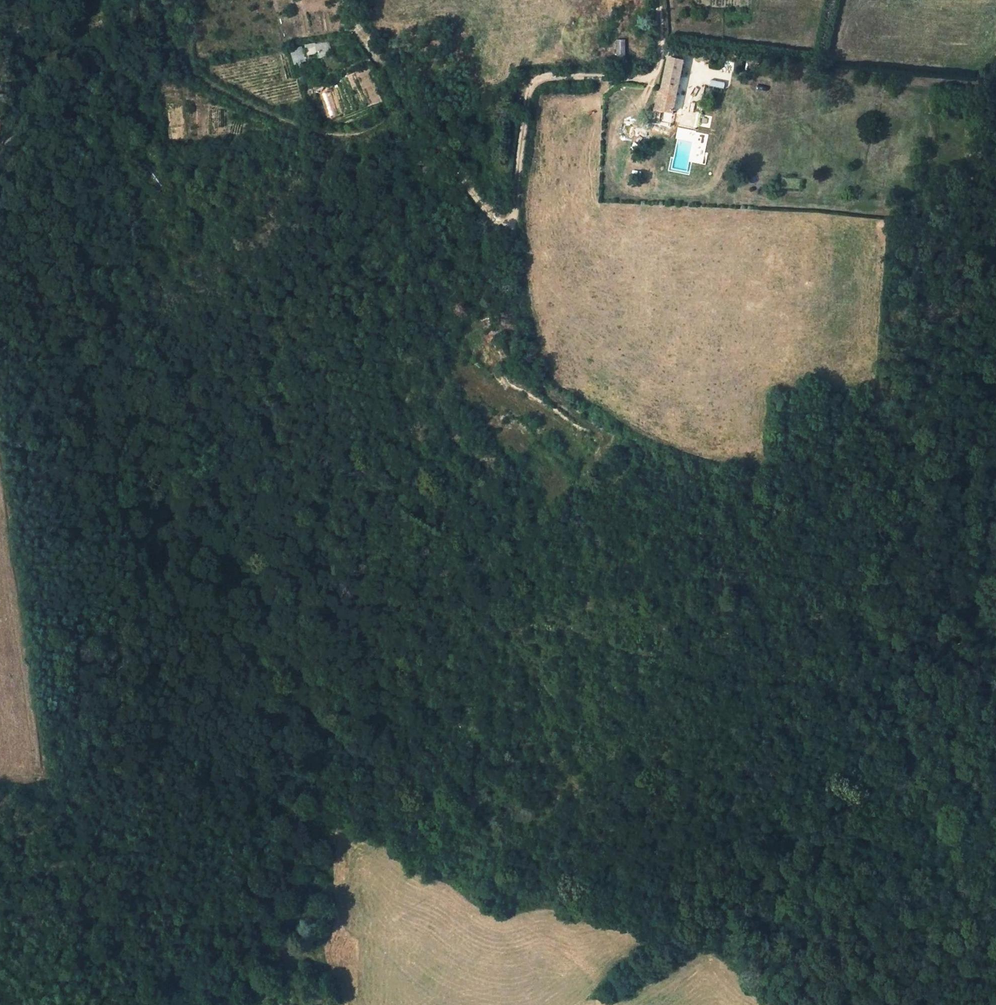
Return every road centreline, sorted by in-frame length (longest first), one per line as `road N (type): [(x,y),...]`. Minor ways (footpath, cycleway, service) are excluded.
road 1 (track): [(355,28),(475,197),(504,221),(519,187),(534,83),(650,78)]

